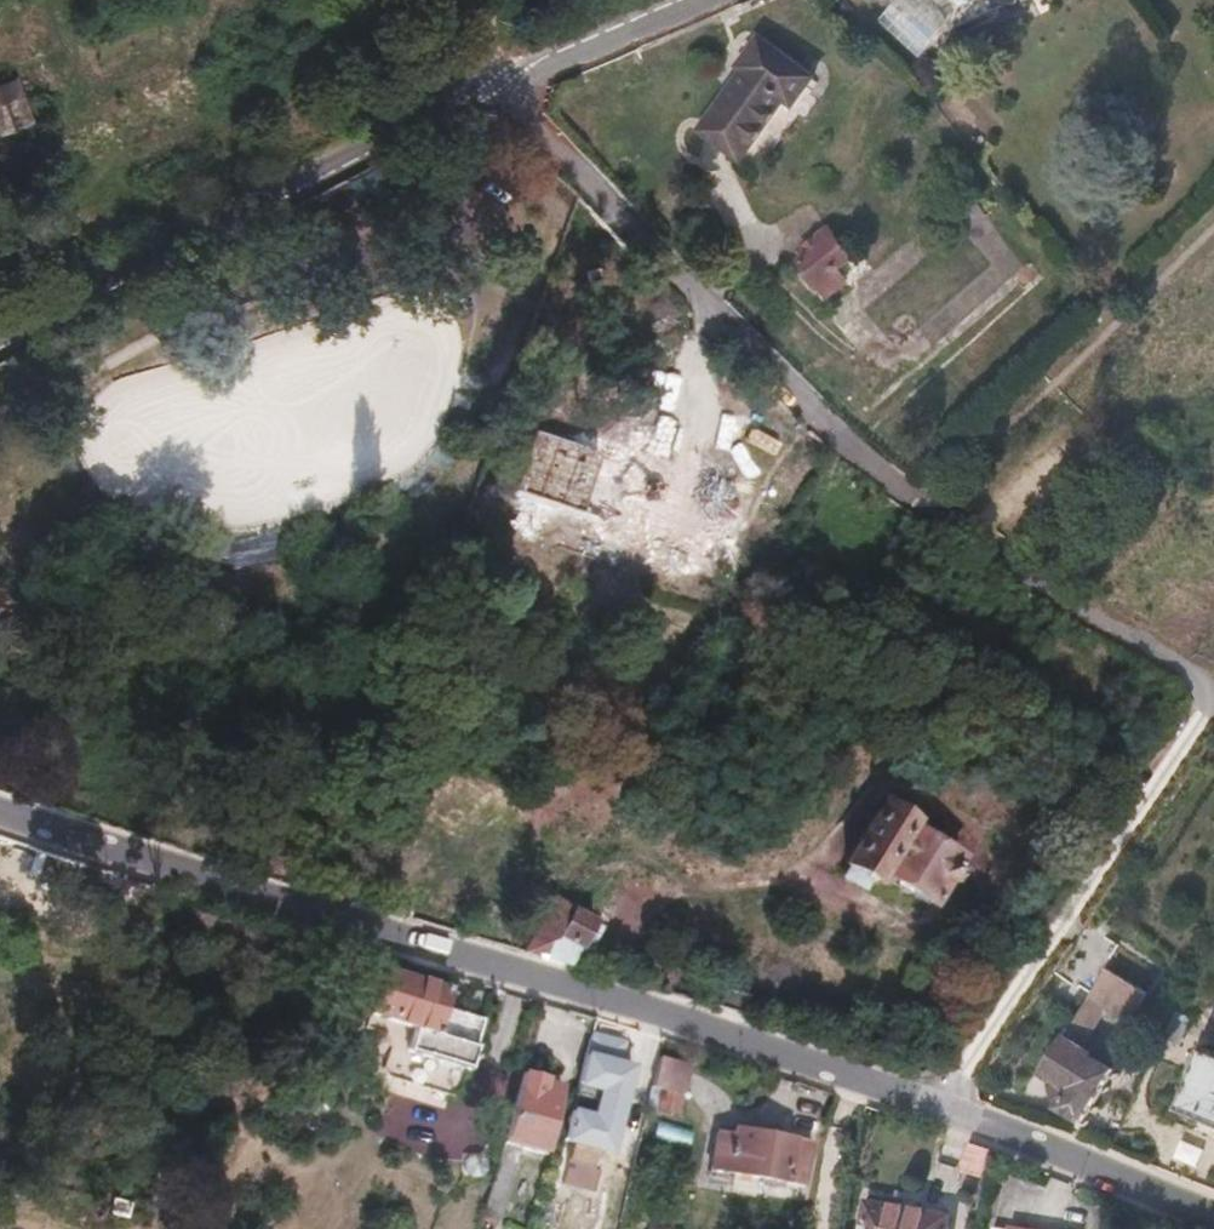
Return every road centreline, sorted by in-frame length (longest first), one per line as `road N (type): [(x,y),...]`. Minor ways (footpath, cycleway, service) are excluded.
road 1 (tertiary): [(941,1102),(0,809)]
road 2 (unclassified): [(510,76),(560,158),(733,340),(937,516),(1209,692)]
road 3 (residential): [(0,344),(510,76)]
road 4 (unclassified): [(1209,692),(941,1102)]
road 5 (tertiary): [(1213,1213),(941,1102)]
road 6 (residential): [(510,76),(706,0)]

